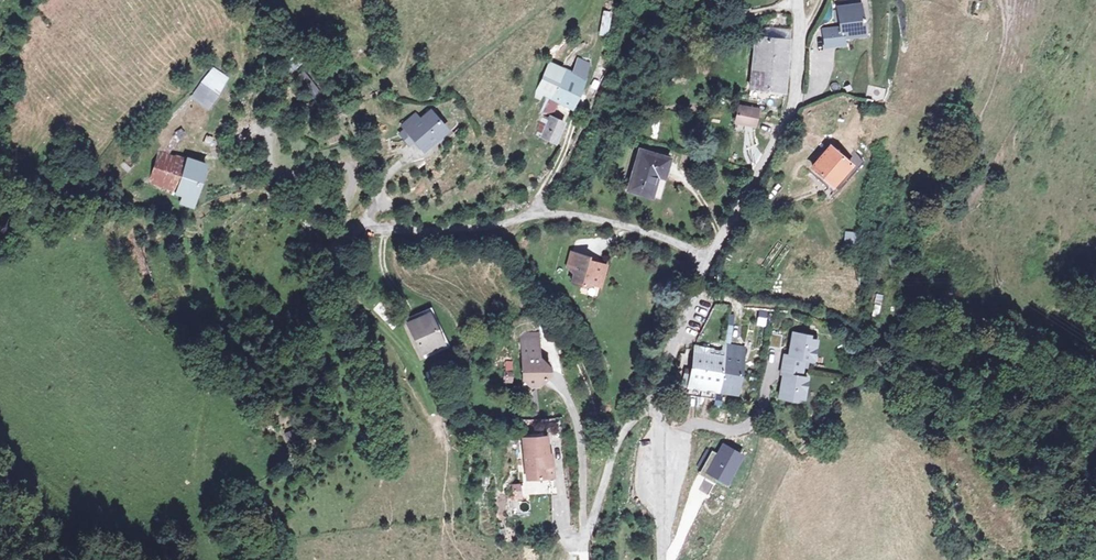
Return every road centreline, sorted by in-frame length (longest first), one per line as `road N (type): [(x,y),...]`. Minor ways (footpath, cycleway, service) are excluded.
road 1 (residential): [(709,268),(673,240),(555,212),(464,229),(352,226),(329,237)]
road 2 (track): [(790,0),(757,11),(649,13),(534,214)]
road 3 (unclassified): [(709,268),(792,111),(797,0)]
road 4 (residential): [(773,352),(751,424),(694,425),(662,437)]
road 5 (residential): [(587,531),(580,435),(561,380)]
road 6 (track): [(329,237),(330,280),(410,356)]
road 7 (unclassified): [(661,412),(668,364),(709,268)]
road 8 (residential): [(587,531),(625,431),(661,412)]
road 9 (unclassified): [(662,559),(662,437)]

